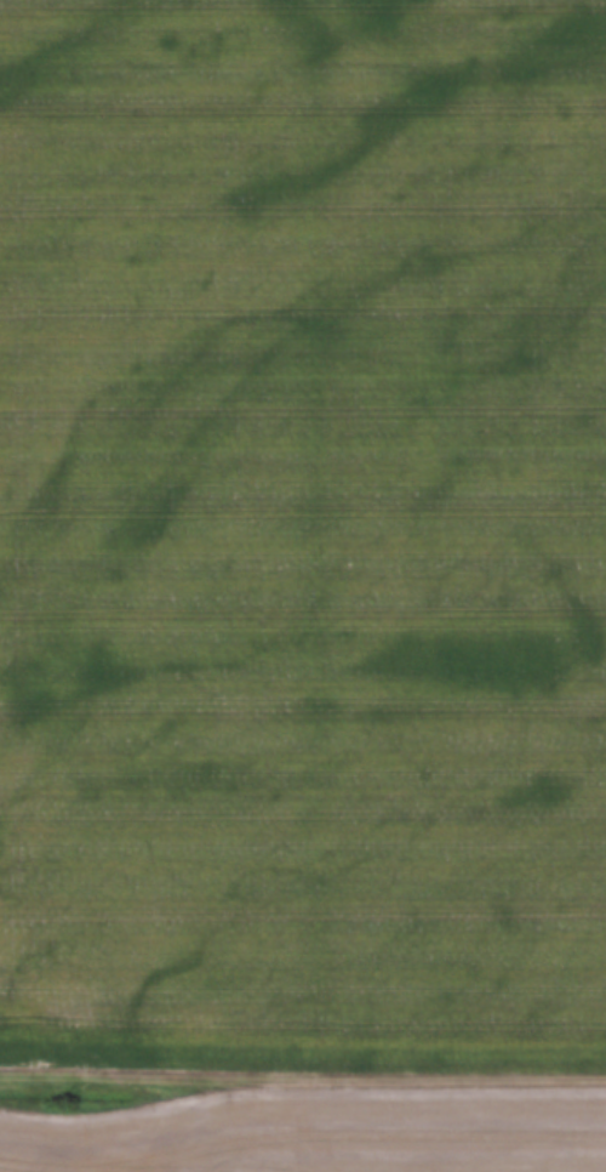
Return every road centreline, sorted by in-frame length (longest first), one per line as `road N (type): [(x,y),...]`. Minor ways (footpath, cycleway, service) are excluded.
road 1 (track): [(0,1068),(238,1079),(605,1076)]

